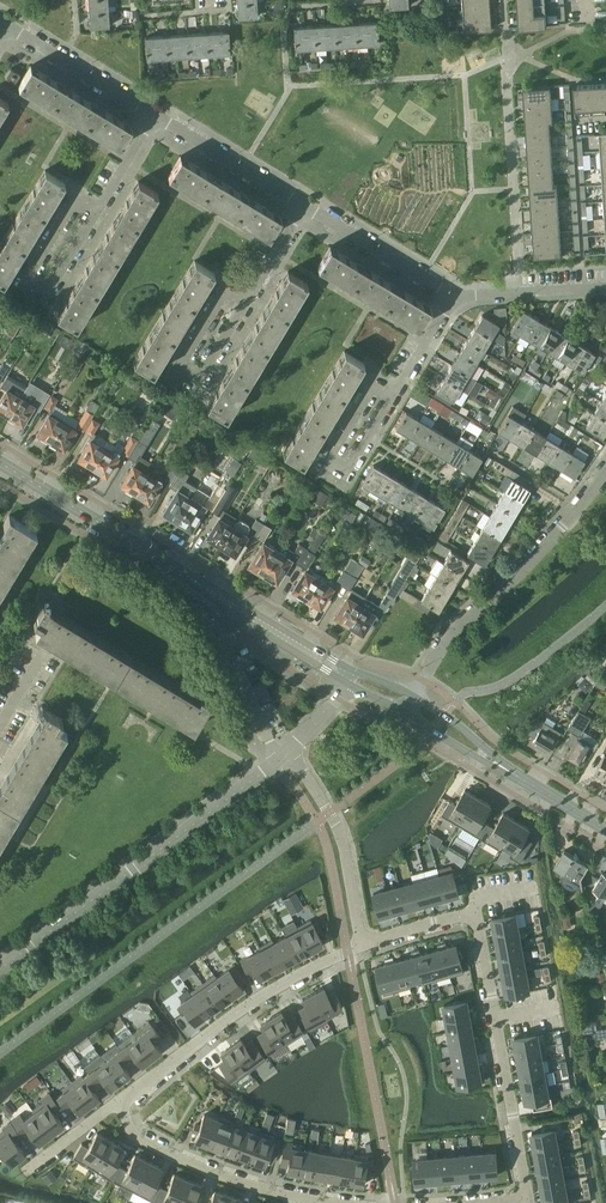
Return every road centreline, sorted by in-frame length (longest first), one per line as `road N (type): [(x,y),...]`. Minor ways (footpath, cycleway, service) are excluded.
road 1 (residential): [(362,944),(476,918),(527,1196)]
road 2 (tertiary): [(0,967),(277,760)]
road 3 (residential): [(413,696),(451,628),(508,580),(605,469)]
road 4 (residential): [(123,1098),(262,996),(362,944)]
road 5 (residential): [(342,1202),(195,1164),(134,1133),(123,1098)]
road 6 (tertiary): [(205,588),(0,464)]
road 7 (residential): [(290,750),(341,837),(362,944)]
road 8 (unclassified): [(277,760),(205,588)]
road 9 (residential): [(392,395),(372,384),(324,460),(344,472),(367,436)]
road 10 (residential): [(153,115),(304,206)]
road 11 (residential): [(304,206),(453,297)]
road 12 (residential): [(5,23),(153,115)]
road 13 (tertiary): [(356,672),(205,588)]
road 14 (tertiary): [(205,588),(348,684)]
road 15 (residential): [(453,297),(605,288)]
road 16 (residential): [(97,208),(76,195),(27,280),(46,292)]
road 17 (residential): [(246,303),(225,291),(179,368),(198,380)]
road 18 (tertiary): [(512,774),(465,729),(413,696)]
road 19 (tertiary): [(405,710),(512,774)]
road 20 (residential): [(23,1172),(123,1098)]

